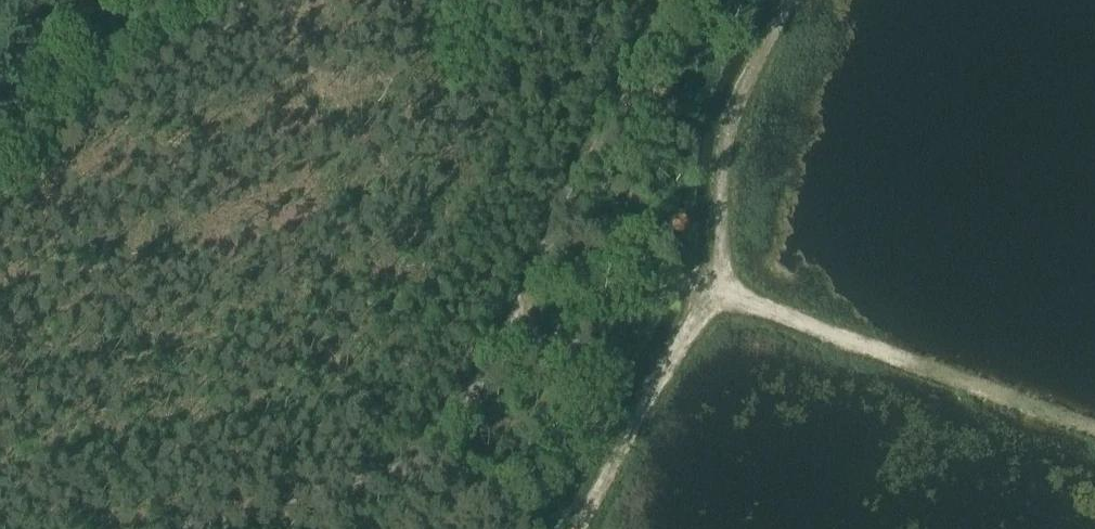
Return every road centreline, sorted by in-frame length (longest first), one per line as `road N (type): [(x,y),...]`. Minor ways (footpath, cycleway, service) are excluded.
road 1 (track): [(450,528),(456,428),(509,337),(664,0)]
road 2 (track): [(509,337),(547,346),(591,340),(669,281),(664,238),(617,176),(591,158)]
road 3 (track): [(191,528),(410,468),(456,428)]

